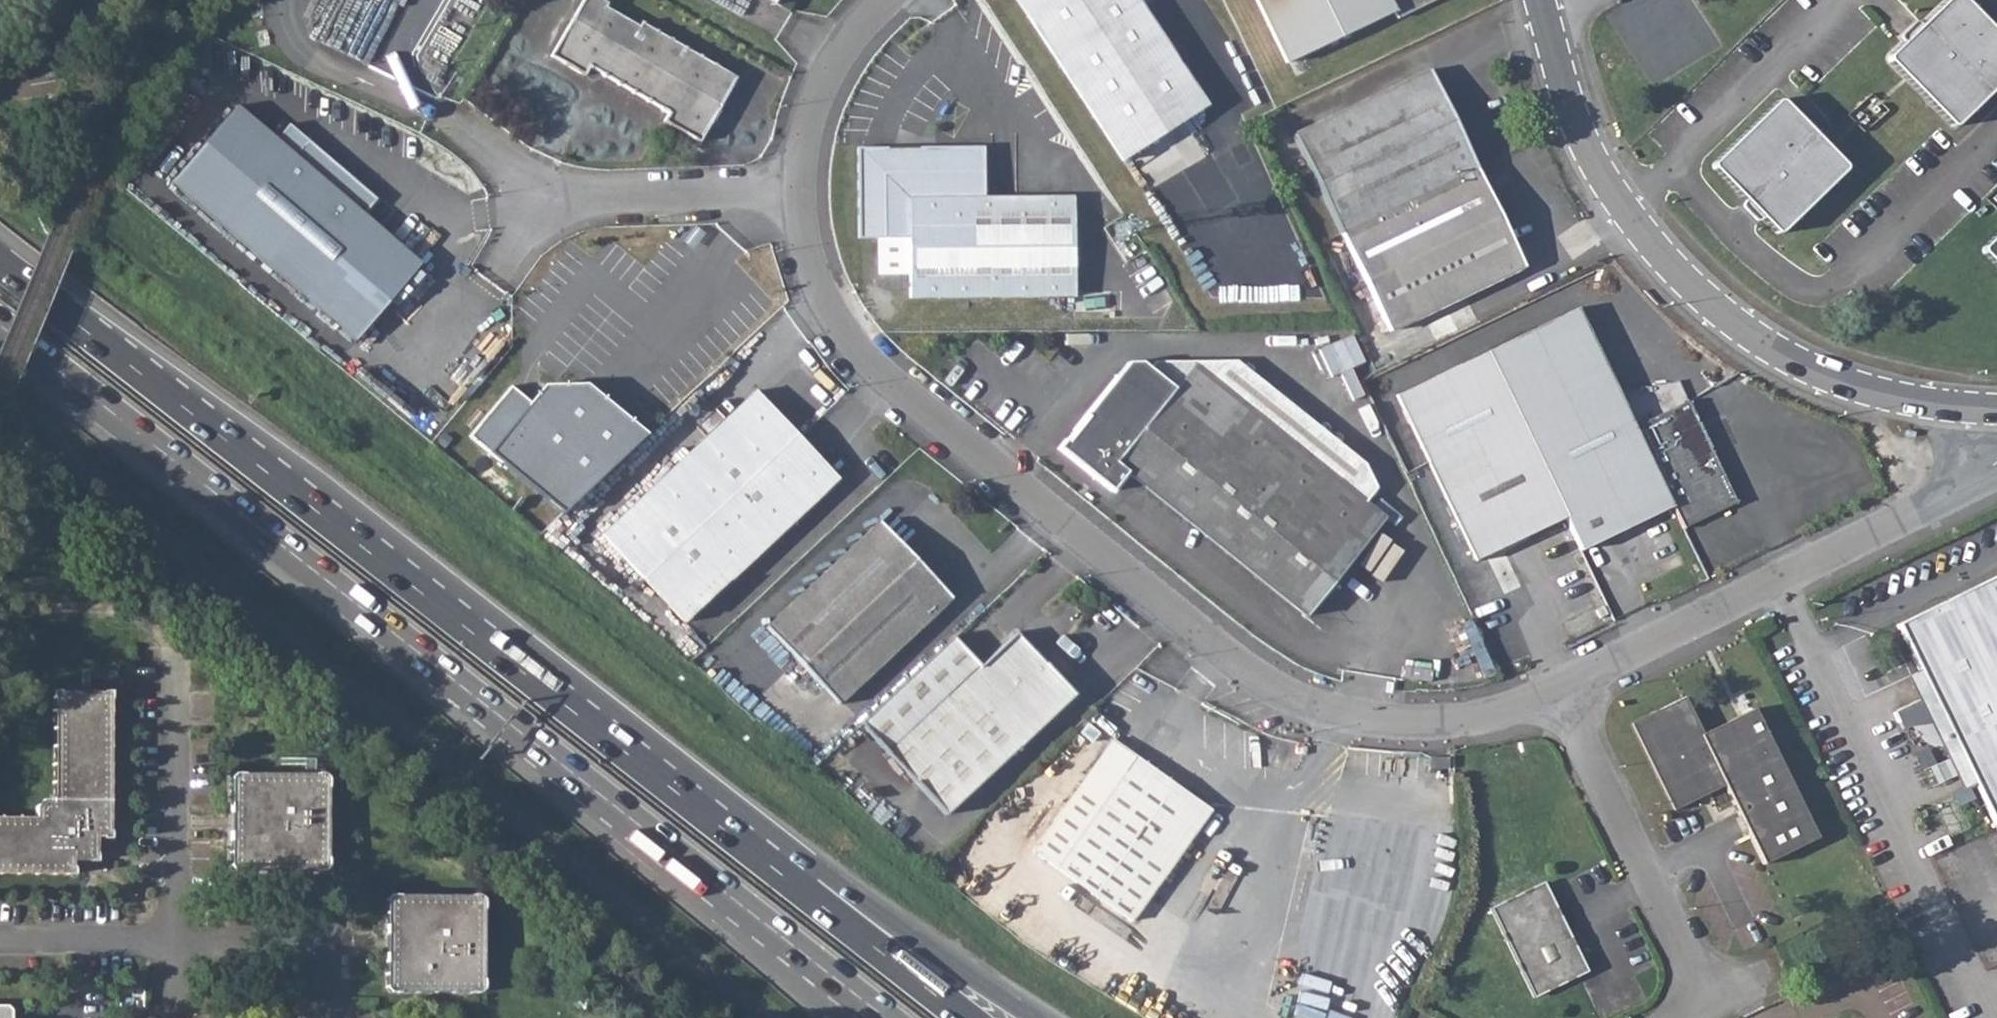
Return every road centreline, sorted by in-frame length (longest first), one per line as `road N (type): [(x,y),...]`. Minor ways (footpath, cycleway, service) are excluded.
road 1 (trunk): [(0,325),(821,969)]
road 2 (residential): [(802,185),(808,252),(841,328),(1244,671),(1321,712),(1369,720),(1440,723),(1564,692)]
road 3 (trunk): [(763,862),(0,263)]
road 4 (residential): [(1543,0),(1569,92),(1636,222),(1737,329),(1807,374),(1918,406),(1996,409)]
road 5 (residential): [(1564,692),(1996,469)]
road 6 (residential): [(1564,692),(1703,995)]
road 7 (trunk): [(1032,1017),(824,876),(763,862)]
road 8 (residential): [(802,185),(540,197)]
road 9 (trunk): [(964,1017),(763,862)]
road 10 (residential): [(895,0),(862,32),(812,130),(802,185)]
road 11 (track): [(179,642),(117,610),(23,608),(0,631)]

